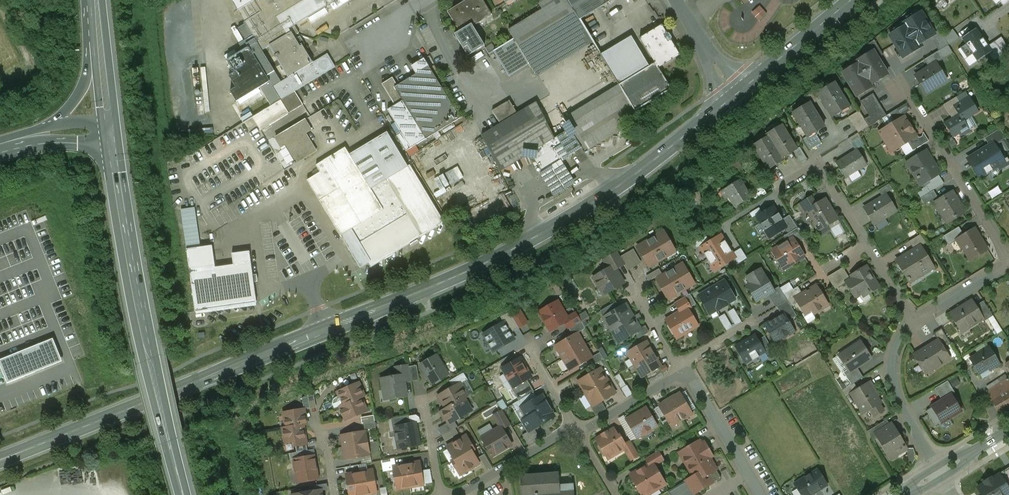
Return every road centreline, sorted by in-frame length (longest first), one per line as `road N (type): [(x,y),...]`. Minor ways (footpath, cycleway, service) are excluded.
road 1 (secondary): [(0,459),(500,256),(616,186),(734,95)]
road 2 (residential): [(759,494),(681,374),(457,494)]
road 3 (primary): [(110,124),(150,361),(183,494)]
road 4 (residential): [(1008,262),(897,78)]
road 5 (residential): [(915,320),(817,167)]
road 6 (residential): [(915,320),(896,349),(894,388),(940,472)]
road 7 (secondary): [(734,95),(850,0)]
road 8 (primary): [(100,24),(79,97),(32,136)]

